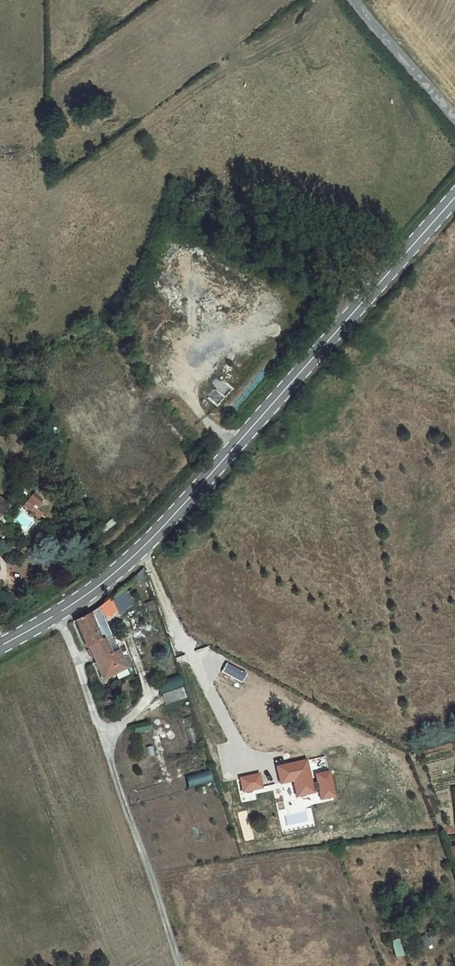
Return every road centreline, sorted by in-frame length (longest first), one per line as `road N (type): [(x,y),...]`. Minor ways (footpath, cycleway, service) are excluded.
road 1 (secondary): [(454,197),(142,548),(85,595),(0,646)]
road 2 (unclassified): [(352,0),(454,119)]

